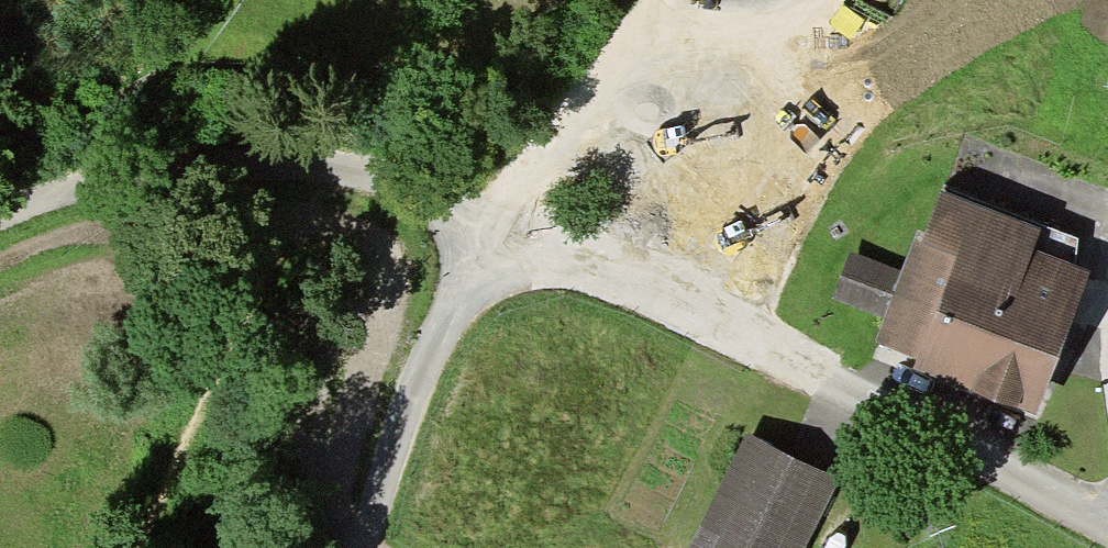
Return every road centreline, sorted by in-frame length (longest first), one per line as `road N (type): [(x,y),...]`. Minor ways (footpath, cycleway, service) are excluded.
road 1 (residential): [(1107,518),(493,228)]
road 2 (track): [(361,547),(428,351),(493,228),(365,181)]
road 3 (track): [(134,547),(283,249),(365,181)]
road 4 (track): [(365,181),(277,167),(178,163),(70,186),(0,217)]

